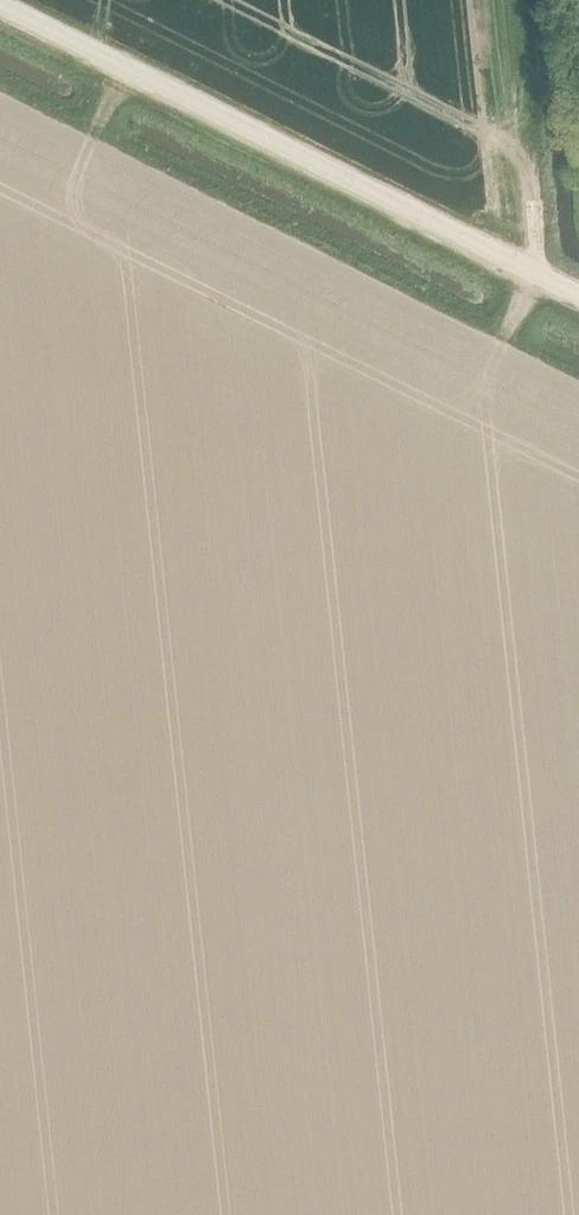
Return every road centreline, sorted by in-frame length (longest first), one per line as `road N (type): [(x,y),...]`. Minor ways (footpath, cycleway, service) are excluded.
road 1 (unclassified): [(578,296),(0,5)]

